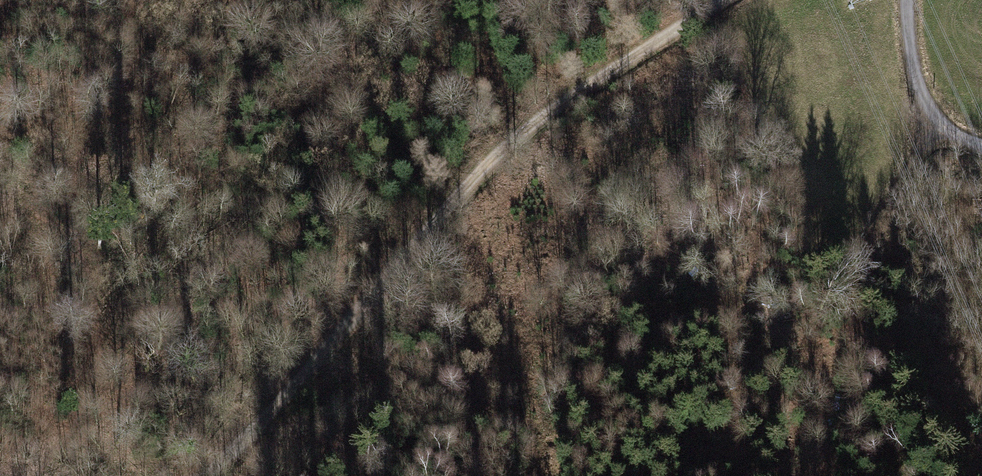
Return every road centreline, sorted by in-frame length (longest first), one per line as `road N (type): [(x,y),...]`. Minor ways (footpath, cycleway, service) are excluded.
road 1 (track): [(203,475),(519,142),(587,89),(734,0)]
road 2 (track): [(167,0),(80,161),(74,212),(96,300),(99,349),(84,399),(31,475)]
road 3 (track): [(981,153),(938,128),(913,70),(906,0)]

